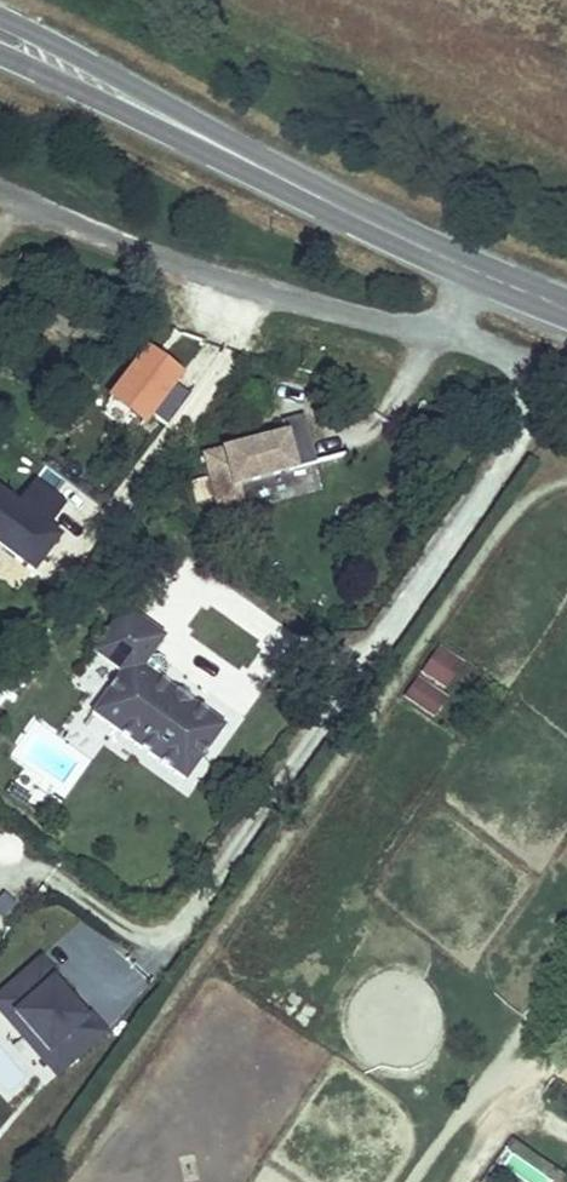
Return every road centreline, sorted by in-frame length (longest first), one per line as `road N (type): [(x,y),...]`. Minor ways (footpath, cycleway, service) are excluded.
road 1 (tertiary): [(77,73),(279,177),(566,308)]

